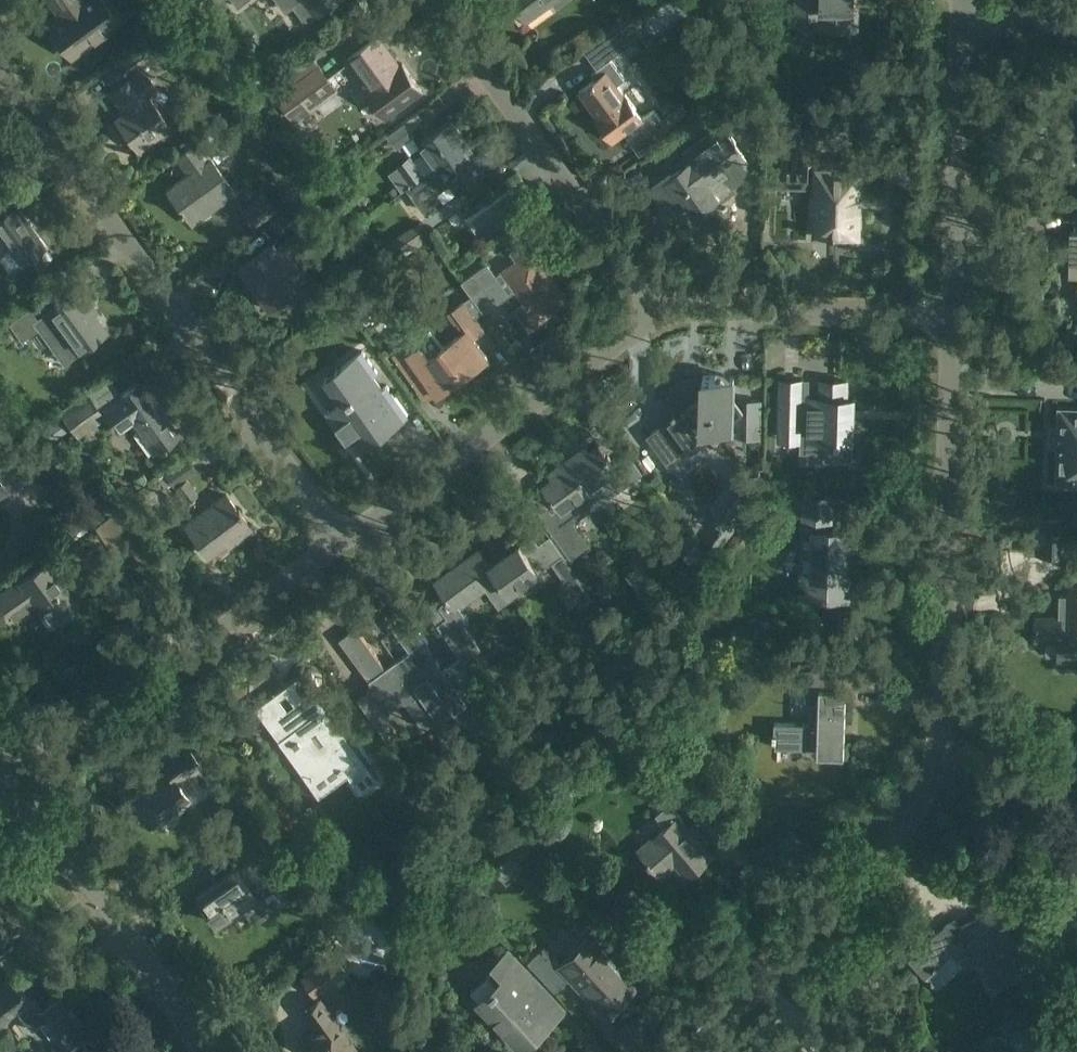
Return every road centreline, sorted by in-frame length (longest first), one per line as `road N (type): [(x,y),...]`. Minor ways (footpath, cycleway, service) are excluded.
road 1 (residential): [(346,535),(0,67)]
road 2 (residential): [(939,777),(951,312)]
road 3 (residential): [(9,783),(346,535)]
road 4 (residential): [(658,313),(427,0)]
road 5 (residential): [(346,535),(658,313)]
road 6 (residential): [(698,1051),(908,836),(939,777)]
road 7 (unclassified): [(204,1051),(9,783)]
road 8 (residential): [(951,312),(961,19)]
road 9 (residential): [(658,313),(951,312)]
road 10 (residential): [(939,777),(993,780),(1076,759)]

